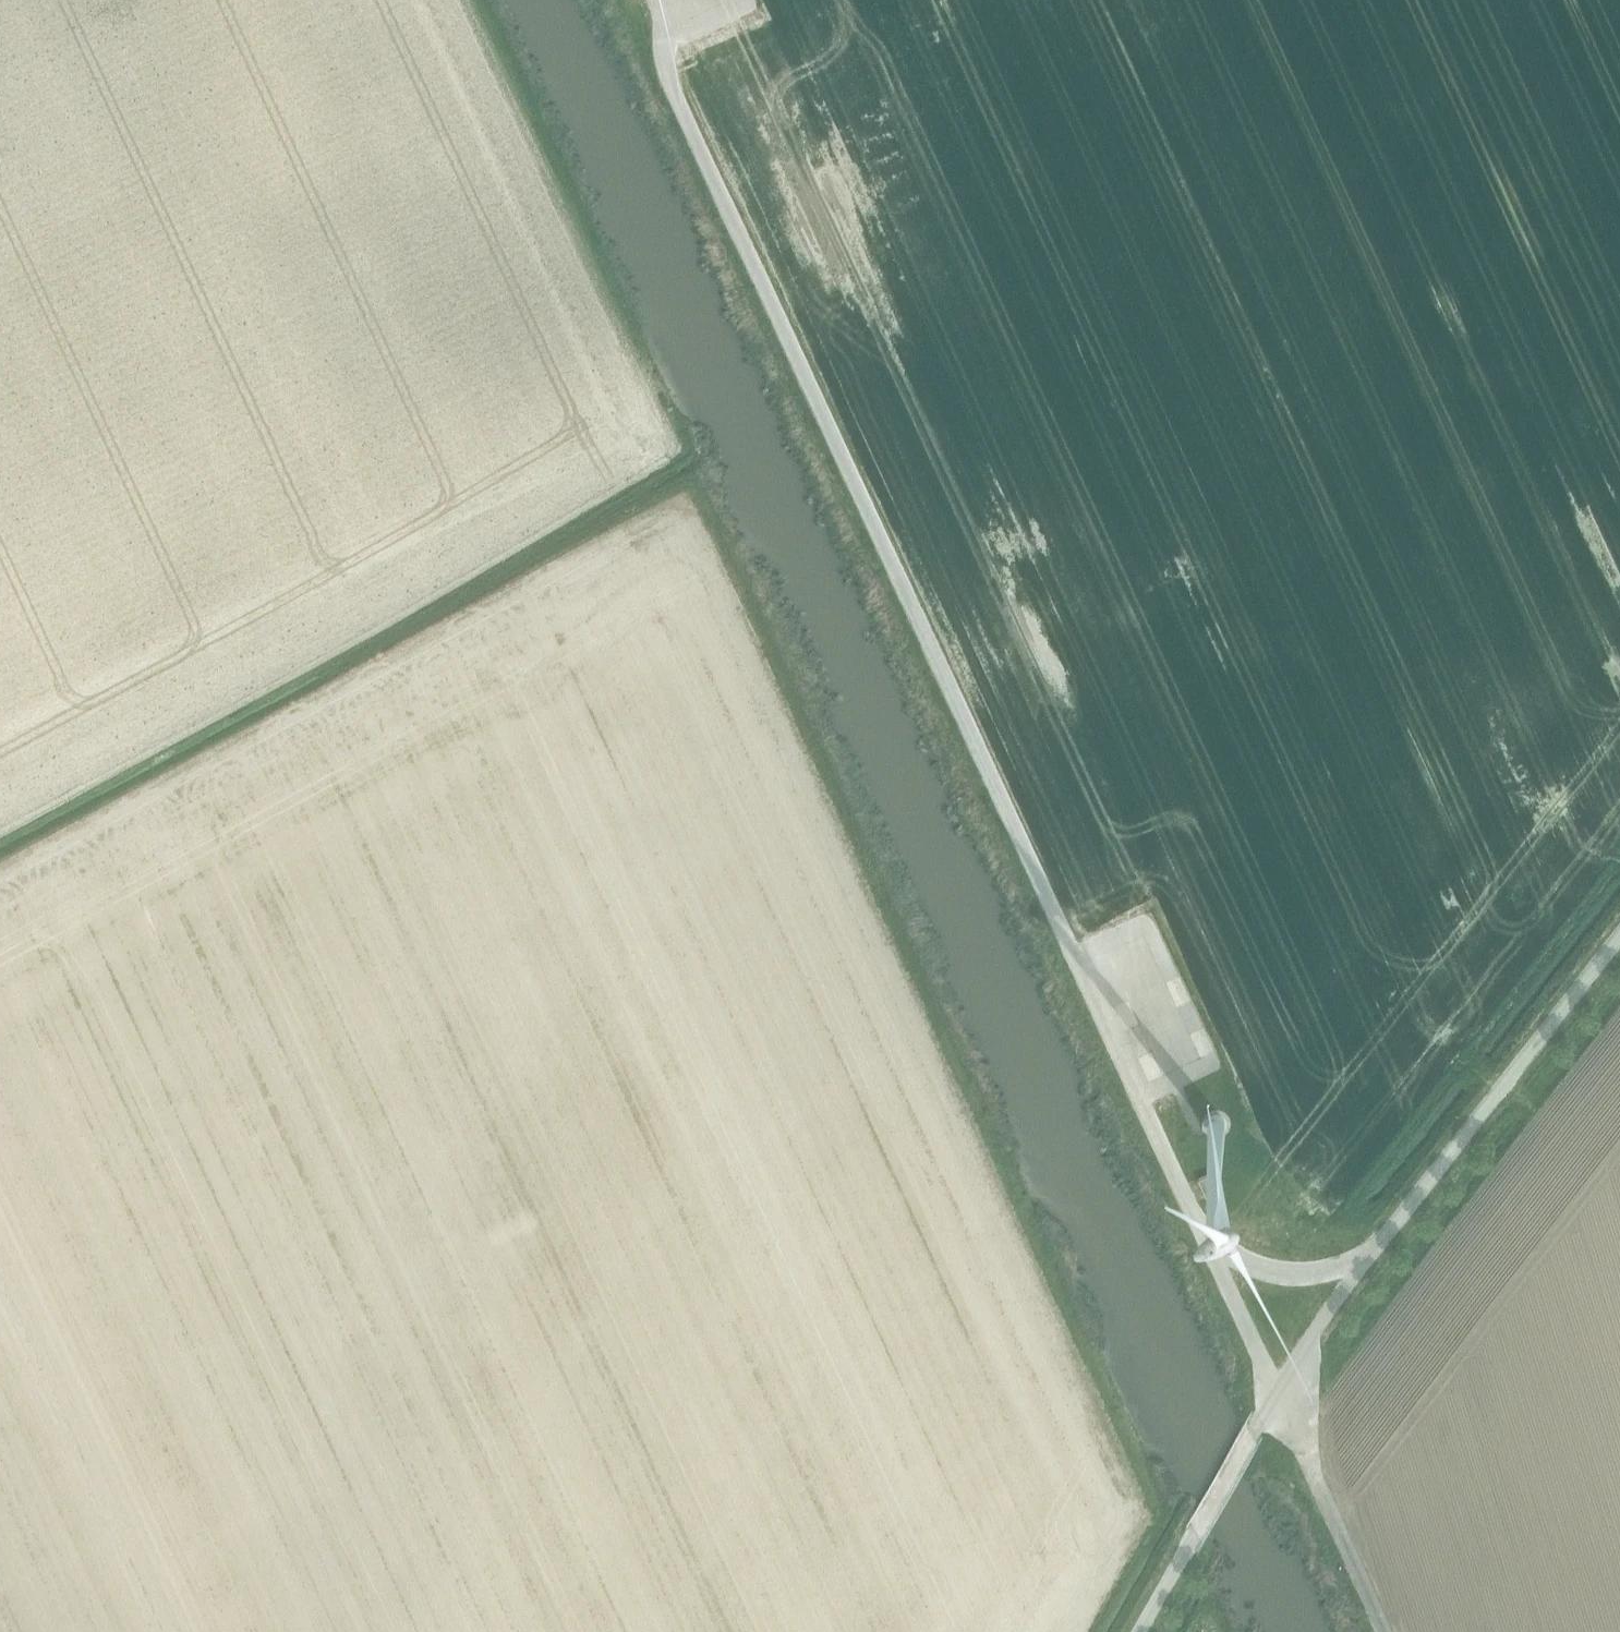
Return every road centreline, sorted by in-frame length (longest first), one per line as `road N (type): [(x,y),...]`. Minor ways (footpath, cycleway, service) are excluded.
road 1 (unclassified): [(1138,1631),(1246,1440),(1371,1254),(1619,935)]

